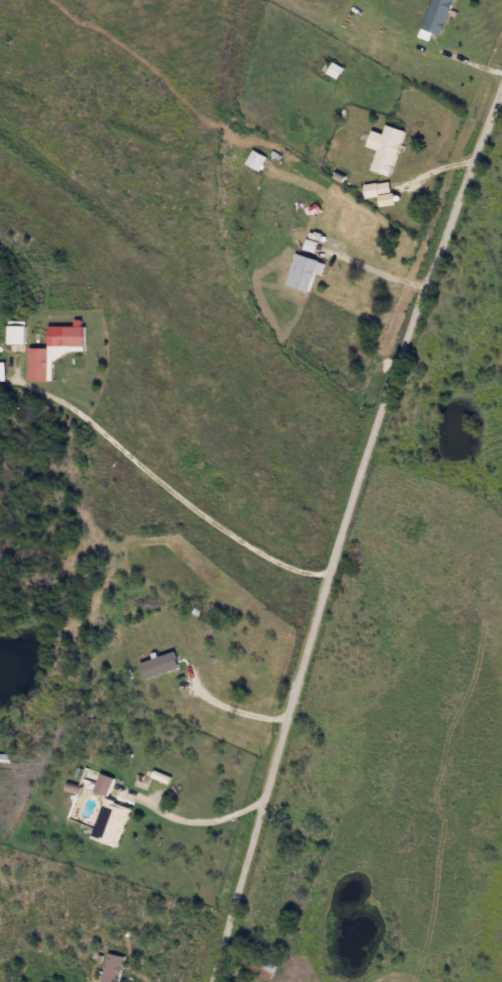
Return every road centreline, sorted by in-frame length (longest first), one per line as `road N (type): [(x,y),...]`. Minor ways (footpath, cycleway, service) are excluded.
road 1 (residential): [(212,981),(368,455),(501,98)]

